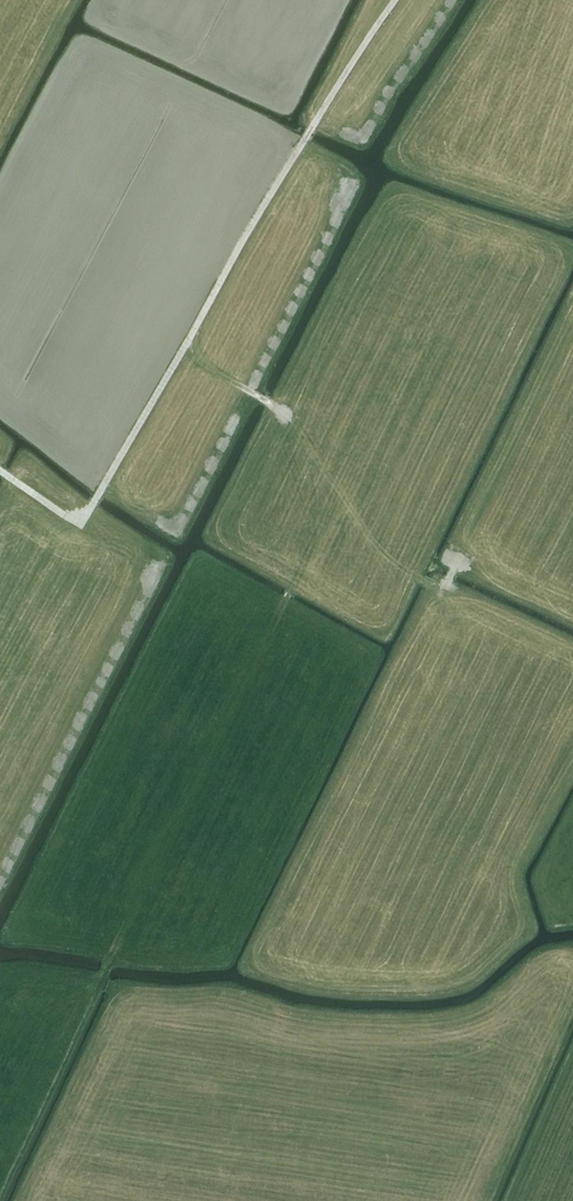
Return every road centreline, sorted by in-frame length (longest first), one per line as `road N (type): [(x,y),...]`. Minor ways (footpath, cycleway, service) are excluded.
road 1 (track): [(395,0),(259,212),(81,526),(0,470)]

